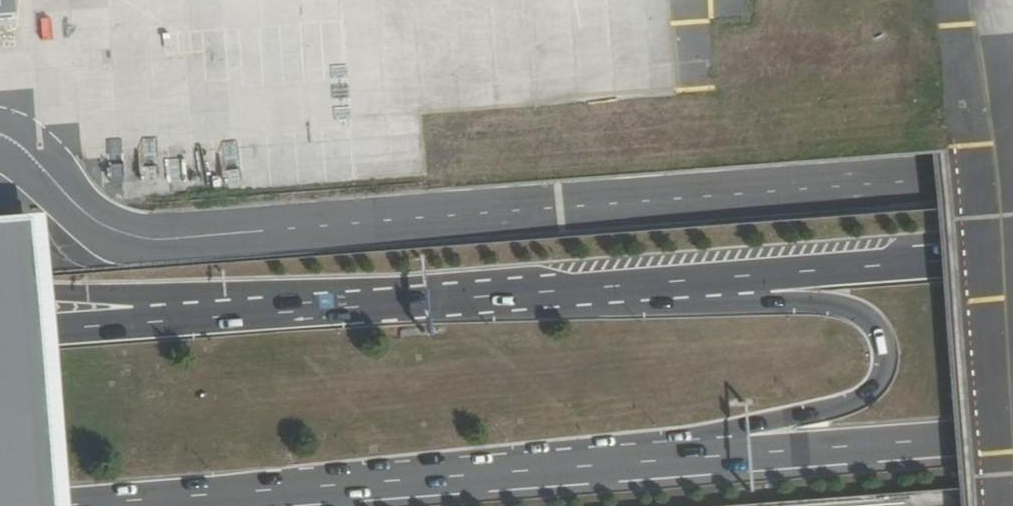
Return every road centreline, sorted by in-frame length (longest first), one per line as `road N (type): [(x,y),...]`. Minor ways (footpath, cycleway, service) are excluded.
road 1 (secondary): [(80,505),(678,456)]
road 2 (secondary): [(678,456),(858,398),(881,374),(880,335),(871,321),(838,307),(567,293)]
road 3 (secondary): [(567,293),(0,333)]
road 4 (secondary): [(1012,259),(567,293)]
road 5 (secondary): [(678,456),(1012,434)]

